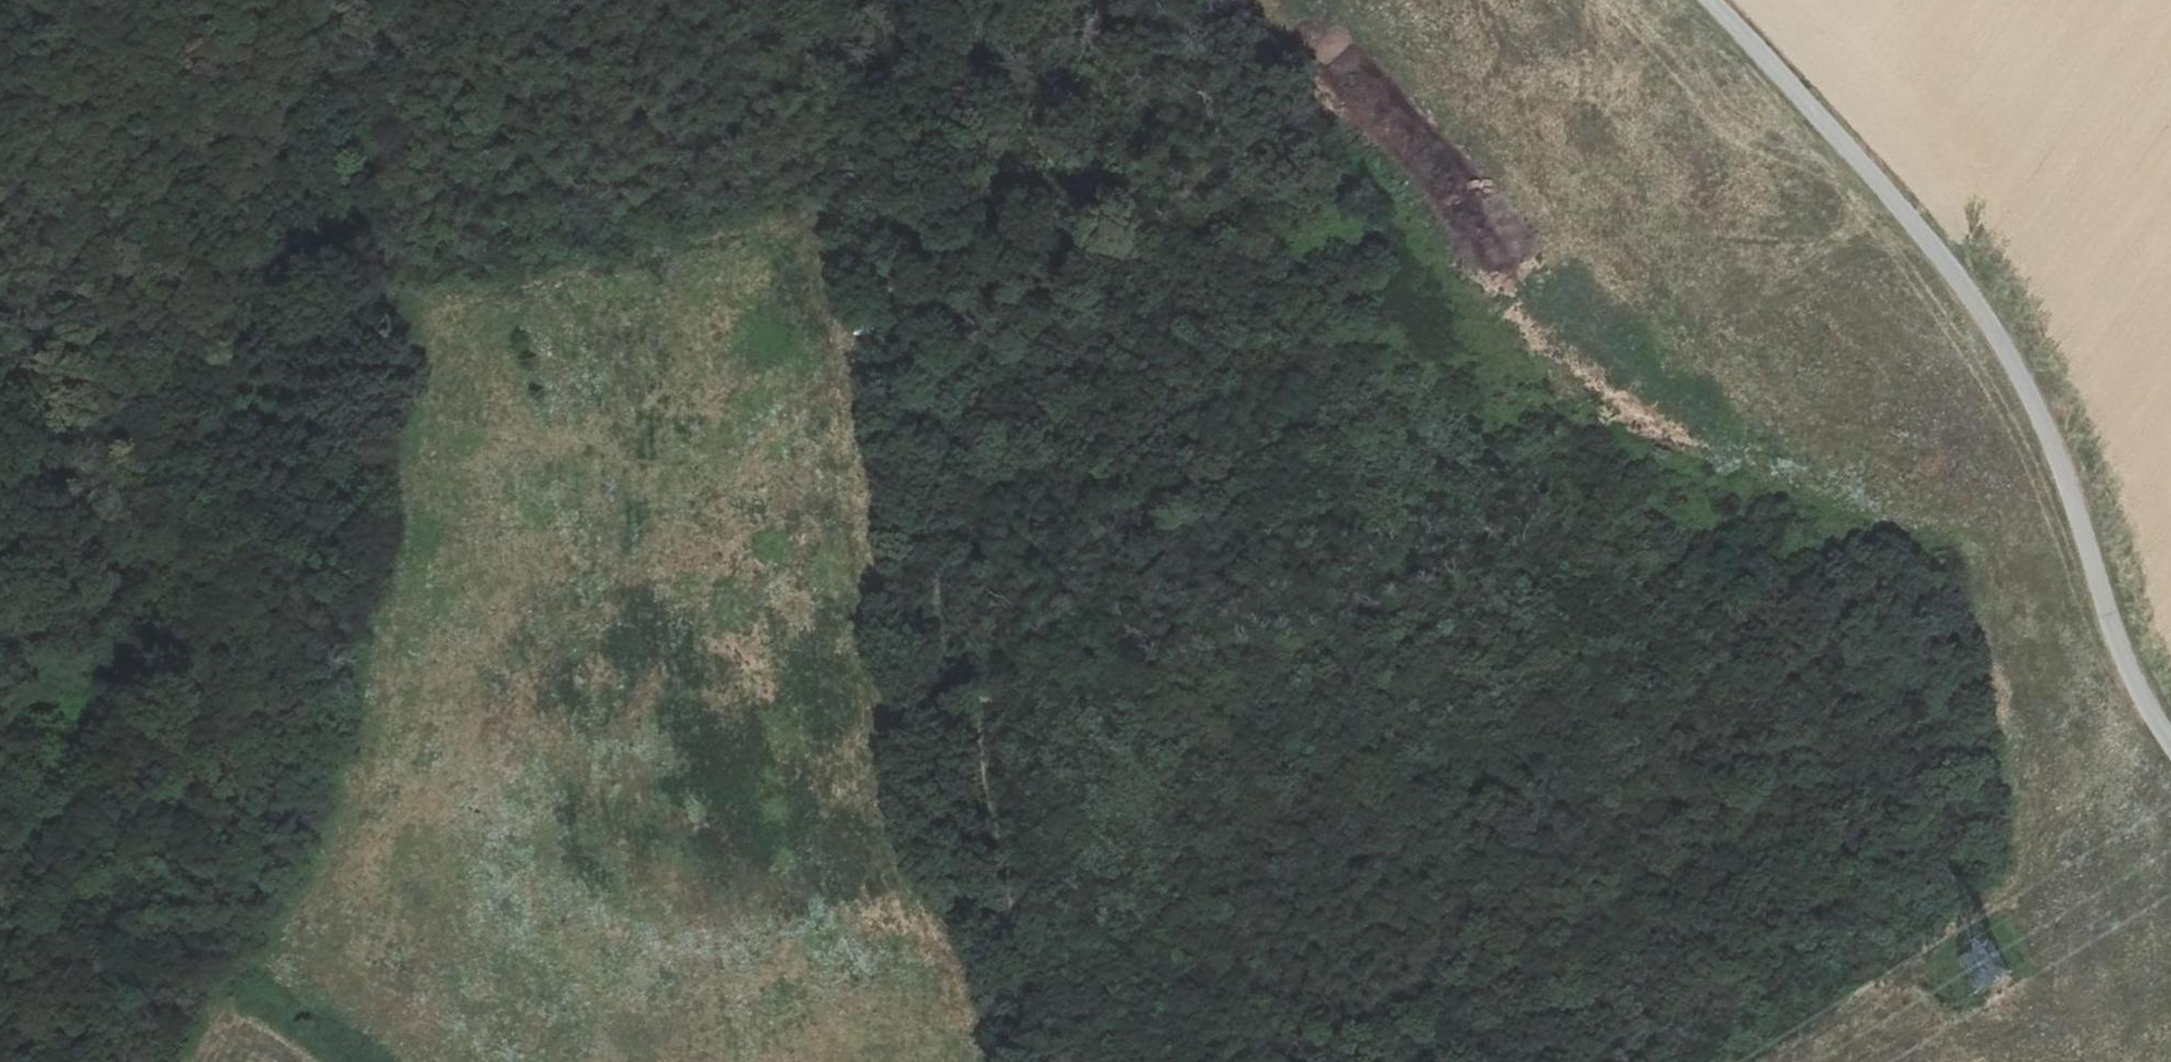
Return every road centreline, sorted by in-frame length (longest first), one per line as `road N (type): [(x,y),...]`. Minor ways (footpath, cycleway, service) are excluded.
road 1 (unclassified): [(1711,0),(1879,182),(1985,315),(2049,434),(2117,637),(2170,741)]
road 2 (track): [(786,0),(905,247),(934,387),(948,669)]

